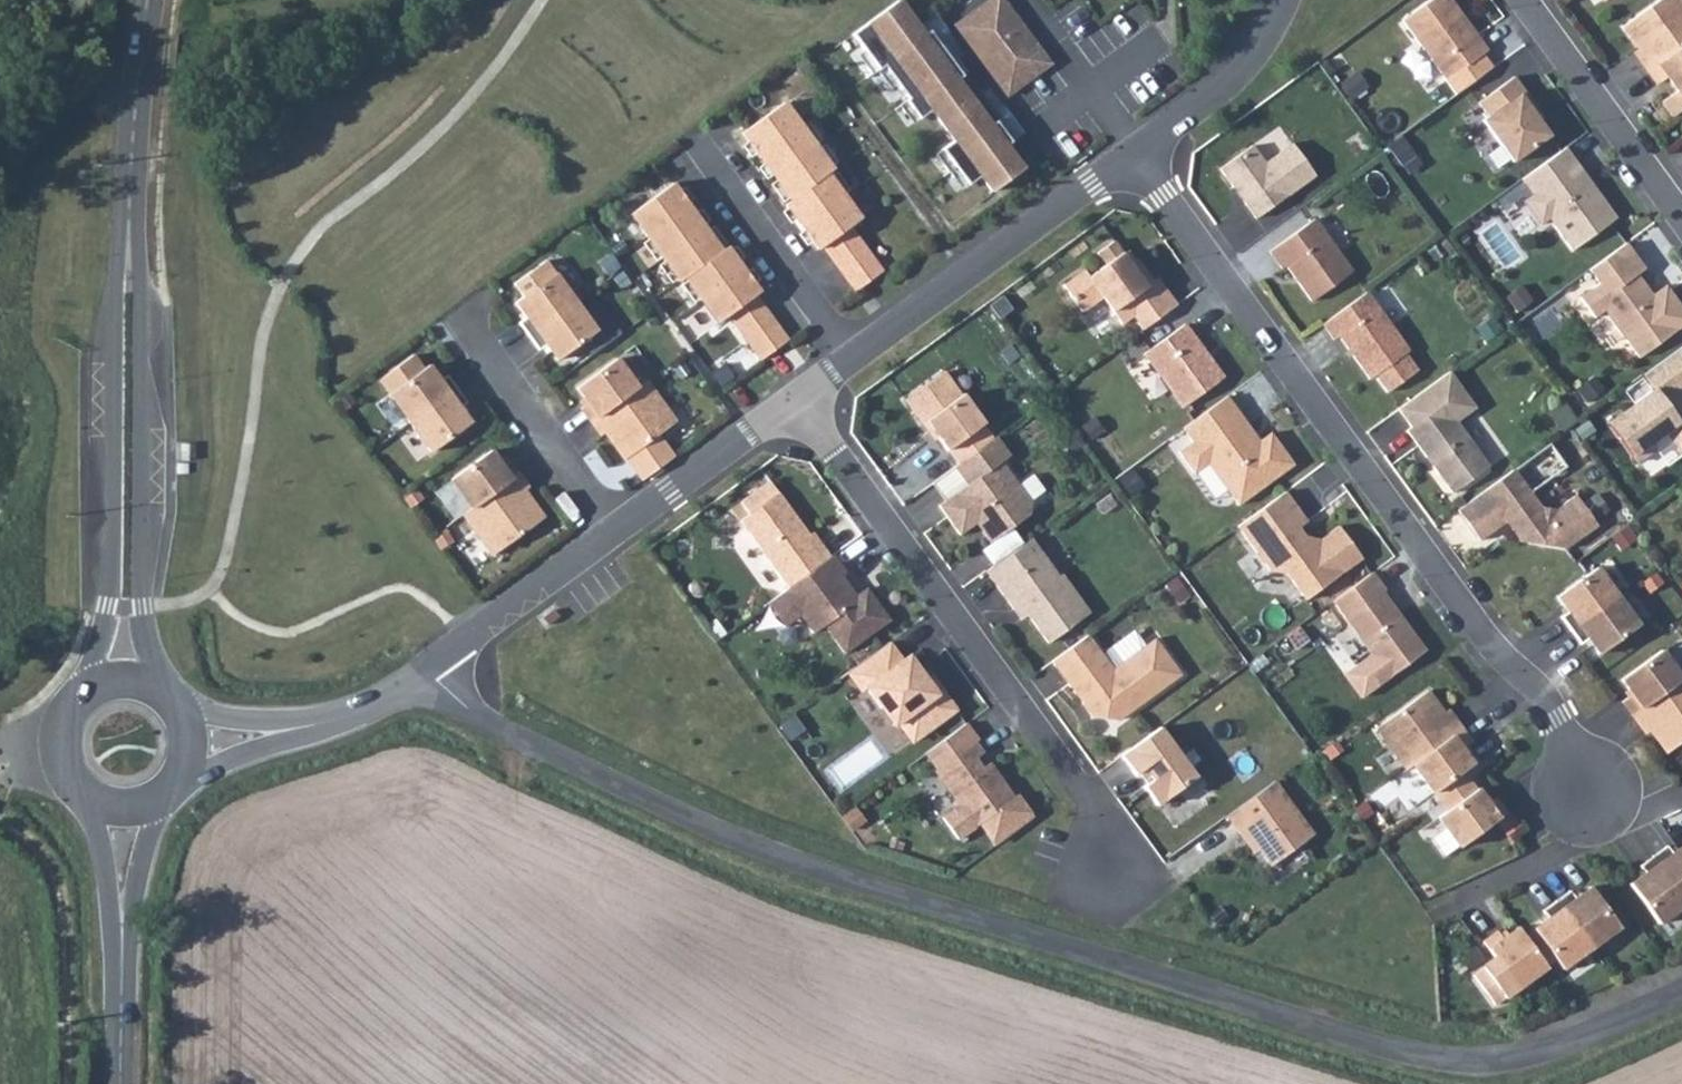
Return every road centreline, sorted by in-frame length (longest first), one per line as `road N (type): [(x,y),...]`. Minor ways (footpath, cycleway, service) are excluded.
road 1 (residential): [(427,665),(470,711),(519,738),(755,843),(1357,1041),(1430,1057),(1497,1060),(1559,1048),(1681,992)]
road 2 (residential): [(1134,158),(1484,637),(1555,718),(1589,795)]
road 3 (secondary): [(145,0),(127,206),(123,677)]
road 4 (residential): [(798,399),(1088,800),(1122,875)]
road 5 (residential): [(853,360),(1134,158)]
road 6 (secondary): [(124,809),(119,1083)]
road 7 (residential): [(615,534),(480,358),(463,312)]
road 8 (residential): [(1681,214),(1526,0)]
road 9 (residential): [(189,741),(299,725),(369,704),(427,665)]
road 10 (residential): [(708,155),(853,360)]
road 11 (residential): [(427,665),(615,534)]
road 12 (residential): [(615,534),(798,399)]
road 13 (residential): [(1134,158),(1238,71),(1283,0)]
road 14 (secondary): [(123,677),(87,687),(58,734),(74,786),(124,809)]

